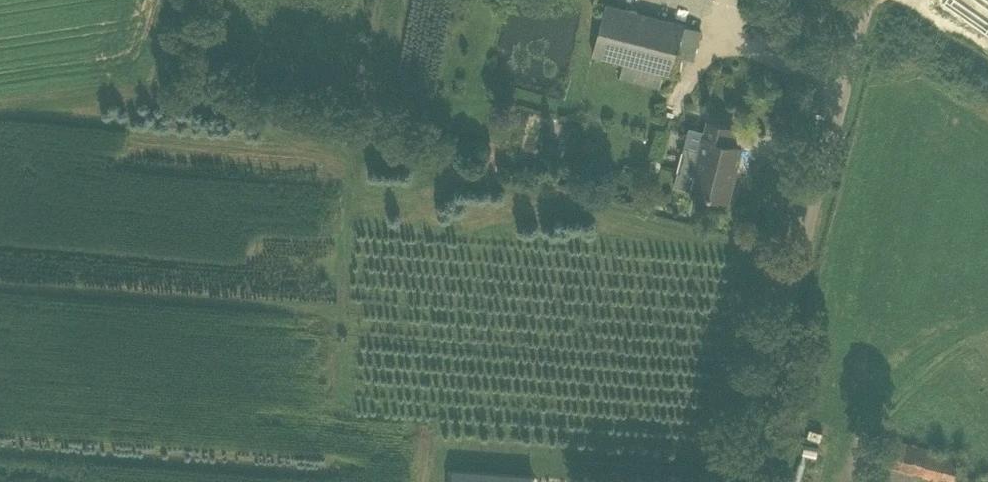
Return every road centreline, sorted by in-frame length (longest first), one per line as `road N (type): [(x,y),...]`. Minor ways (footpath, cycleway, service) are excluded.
road 1 (unclassified): [(737,481),(873,0)]

